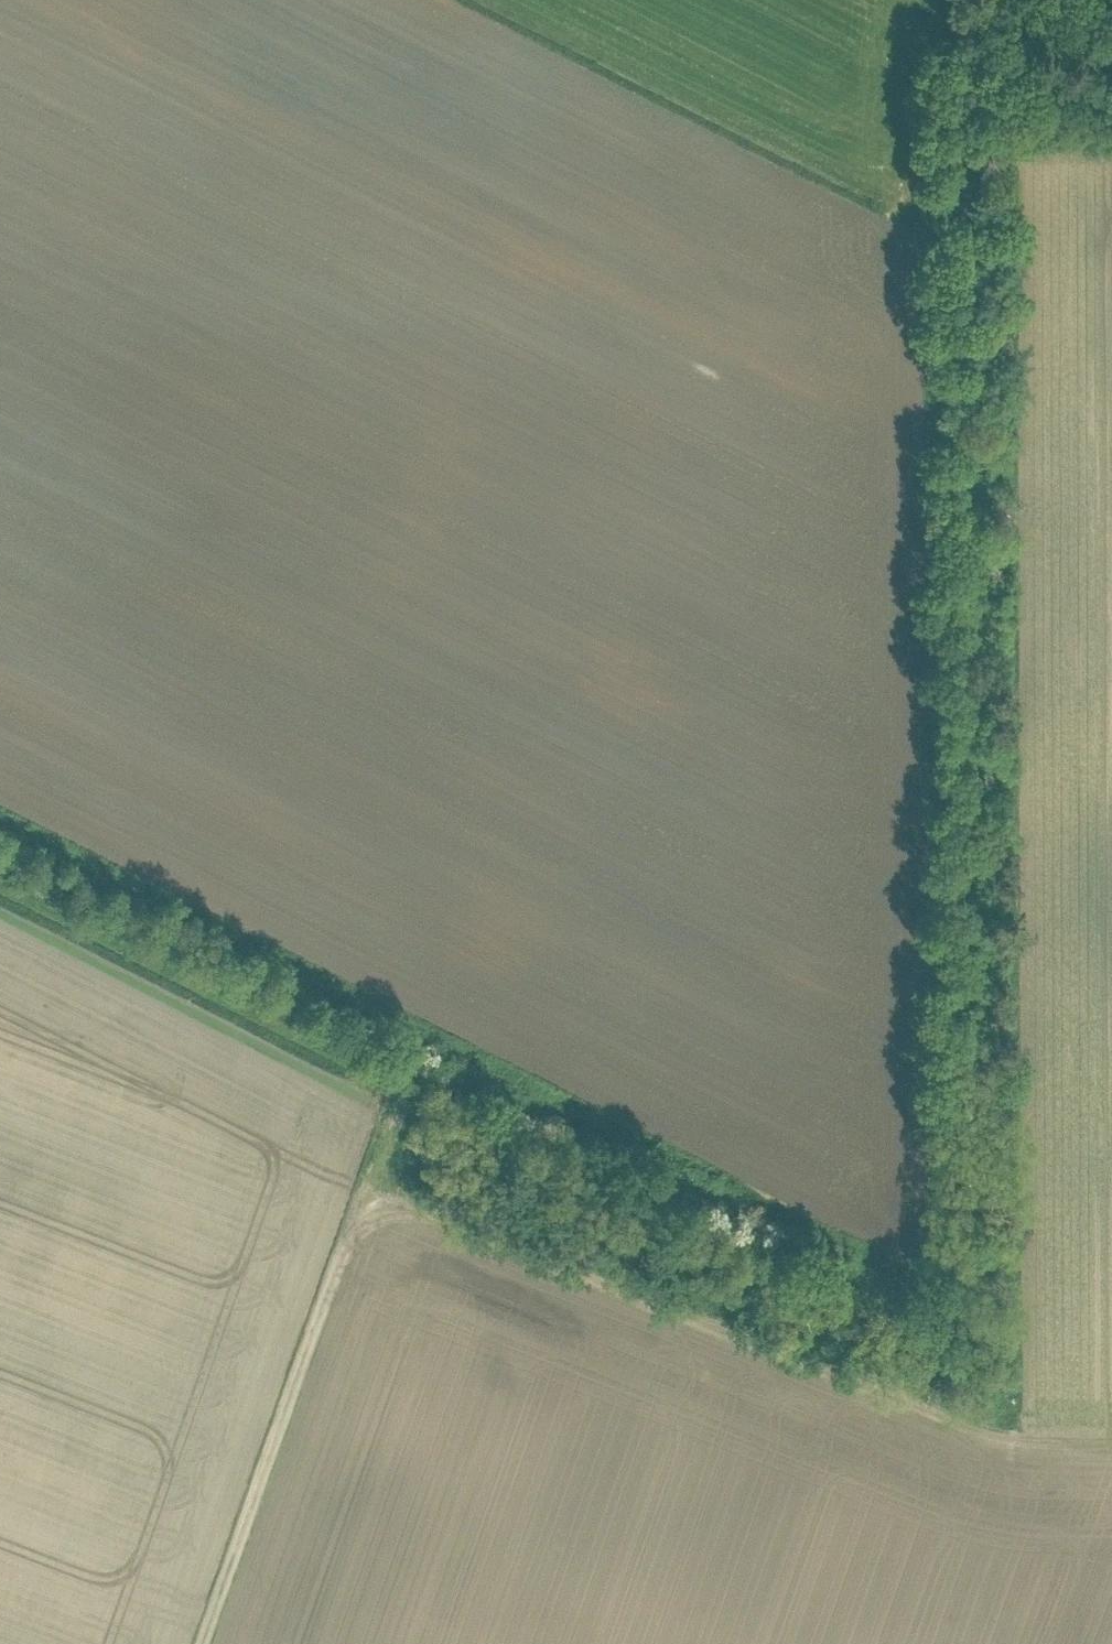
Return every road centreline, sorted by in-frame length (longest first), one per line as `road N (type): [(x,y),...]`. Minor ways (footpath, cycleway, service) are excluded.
road 1 (track): [(198,1643),(356,1193),(983,1434),(1111,1435)]

